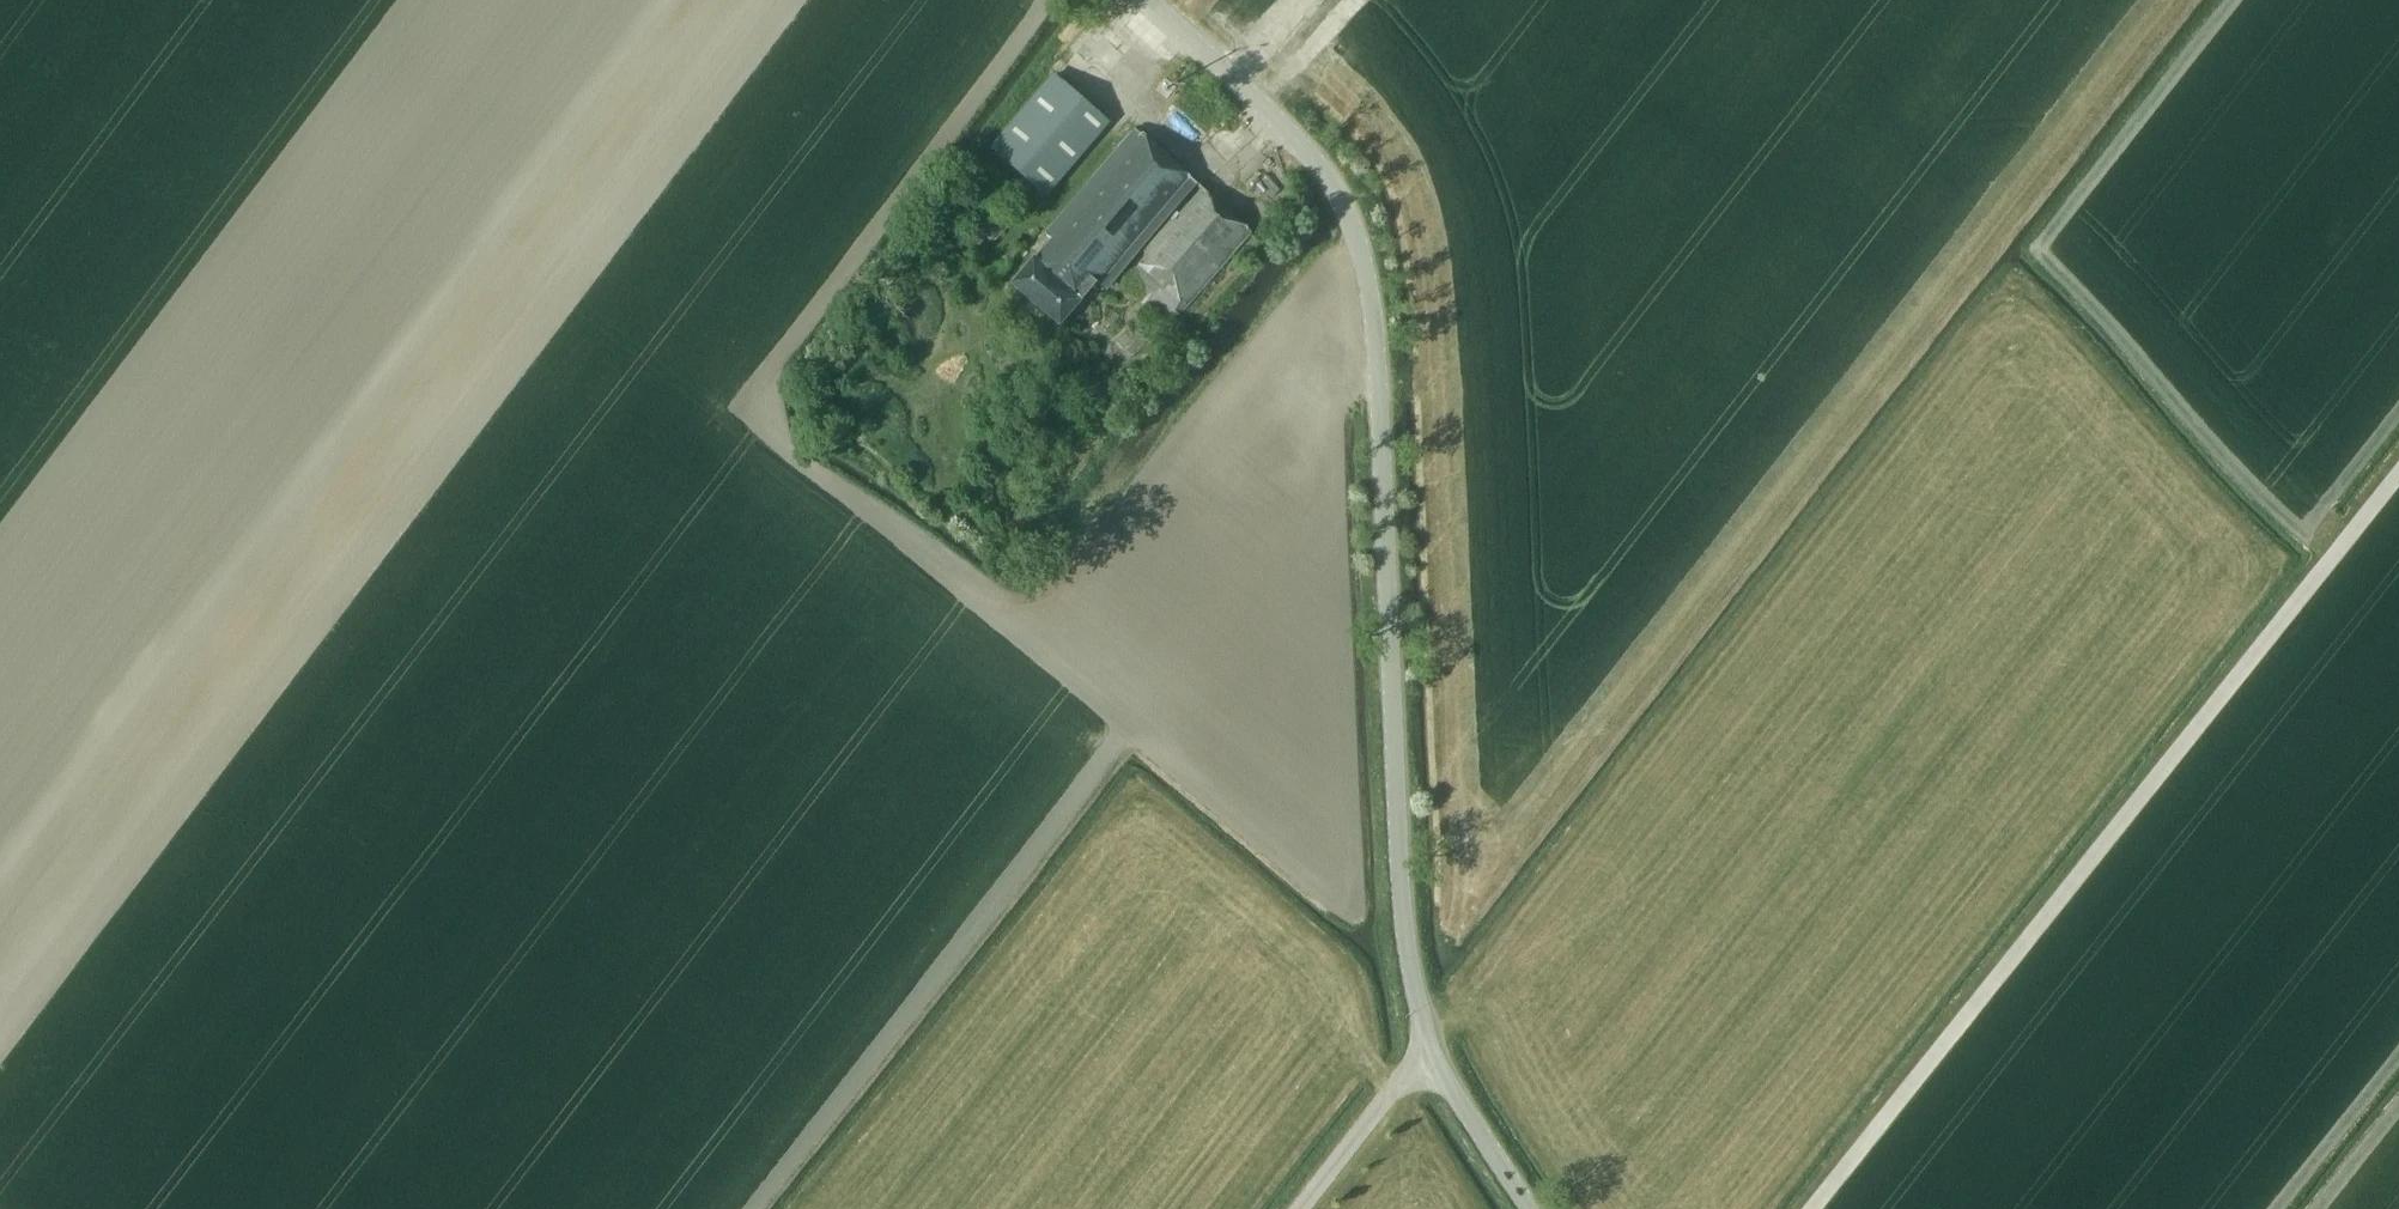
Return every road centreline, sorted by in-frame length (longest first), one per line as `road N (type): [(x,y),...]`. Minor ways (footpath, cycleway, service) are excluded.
road 1 (tertiary): [(1528,1208),(1448,1092),(1429,1050),(1411,975),(1398,862),(1375,318),(1352,224),(1322,165),(1145,0)]

